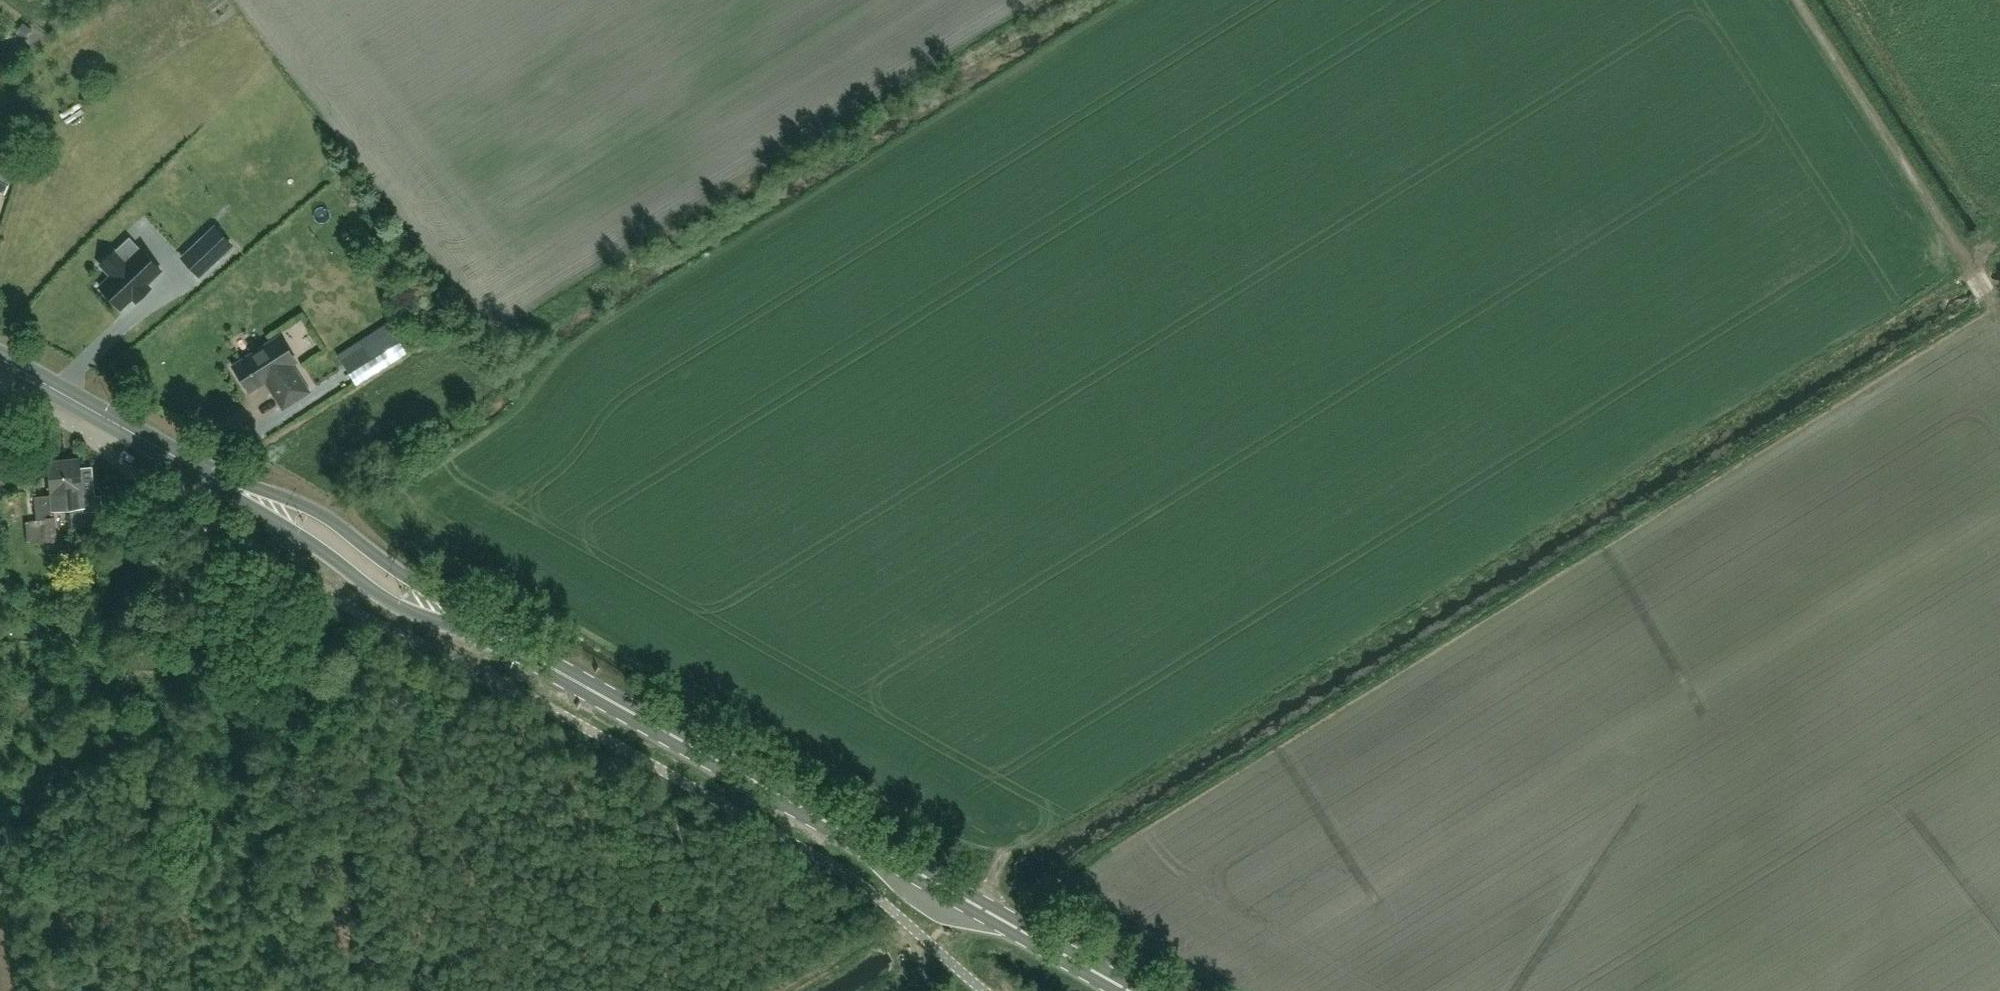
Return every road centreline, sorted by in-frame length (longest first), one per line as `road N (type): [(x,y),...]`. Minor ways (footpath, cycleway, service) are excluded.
road 1 (track): [(992,919),(1992,305),(1792,0)]
road 2 (primary): [(1123,990),(0,357)]

